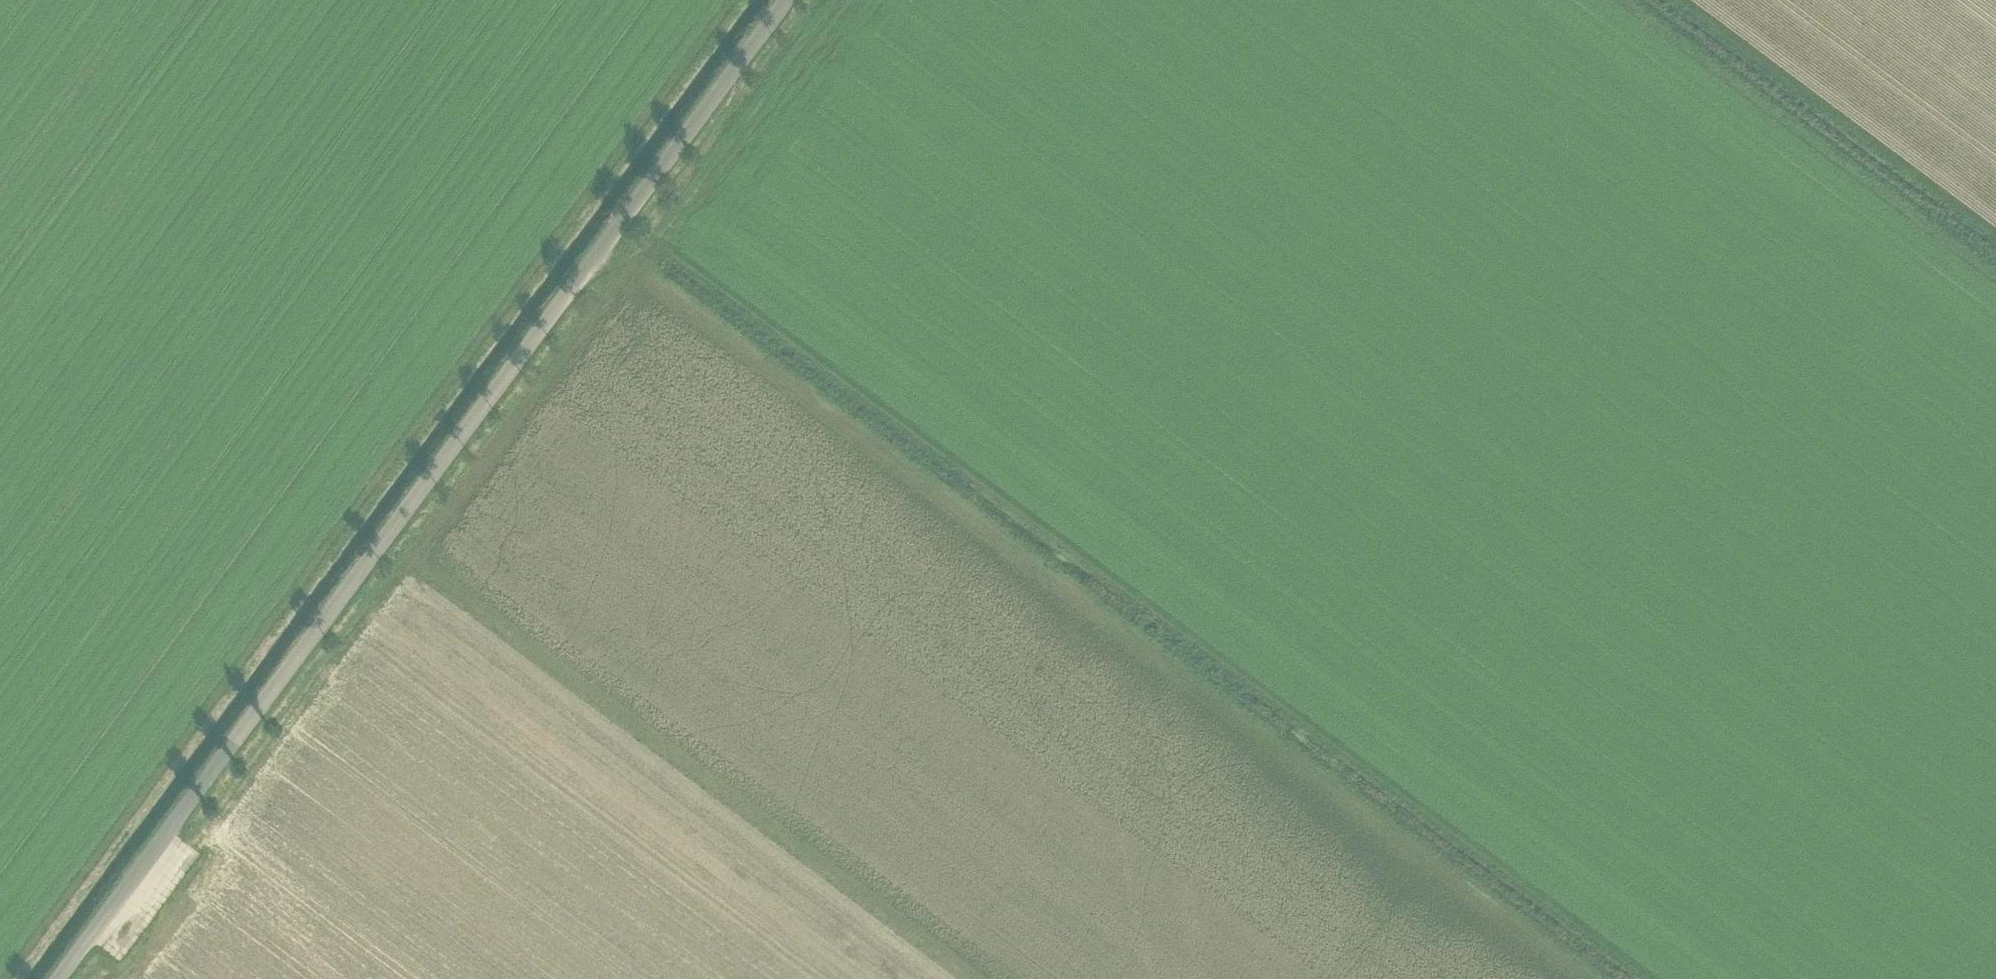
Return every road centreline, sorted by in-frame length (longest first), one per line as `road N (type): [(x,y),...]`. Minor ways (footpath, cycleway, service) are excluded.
road 1 (unclassified): [(72,978),(793,0)]

